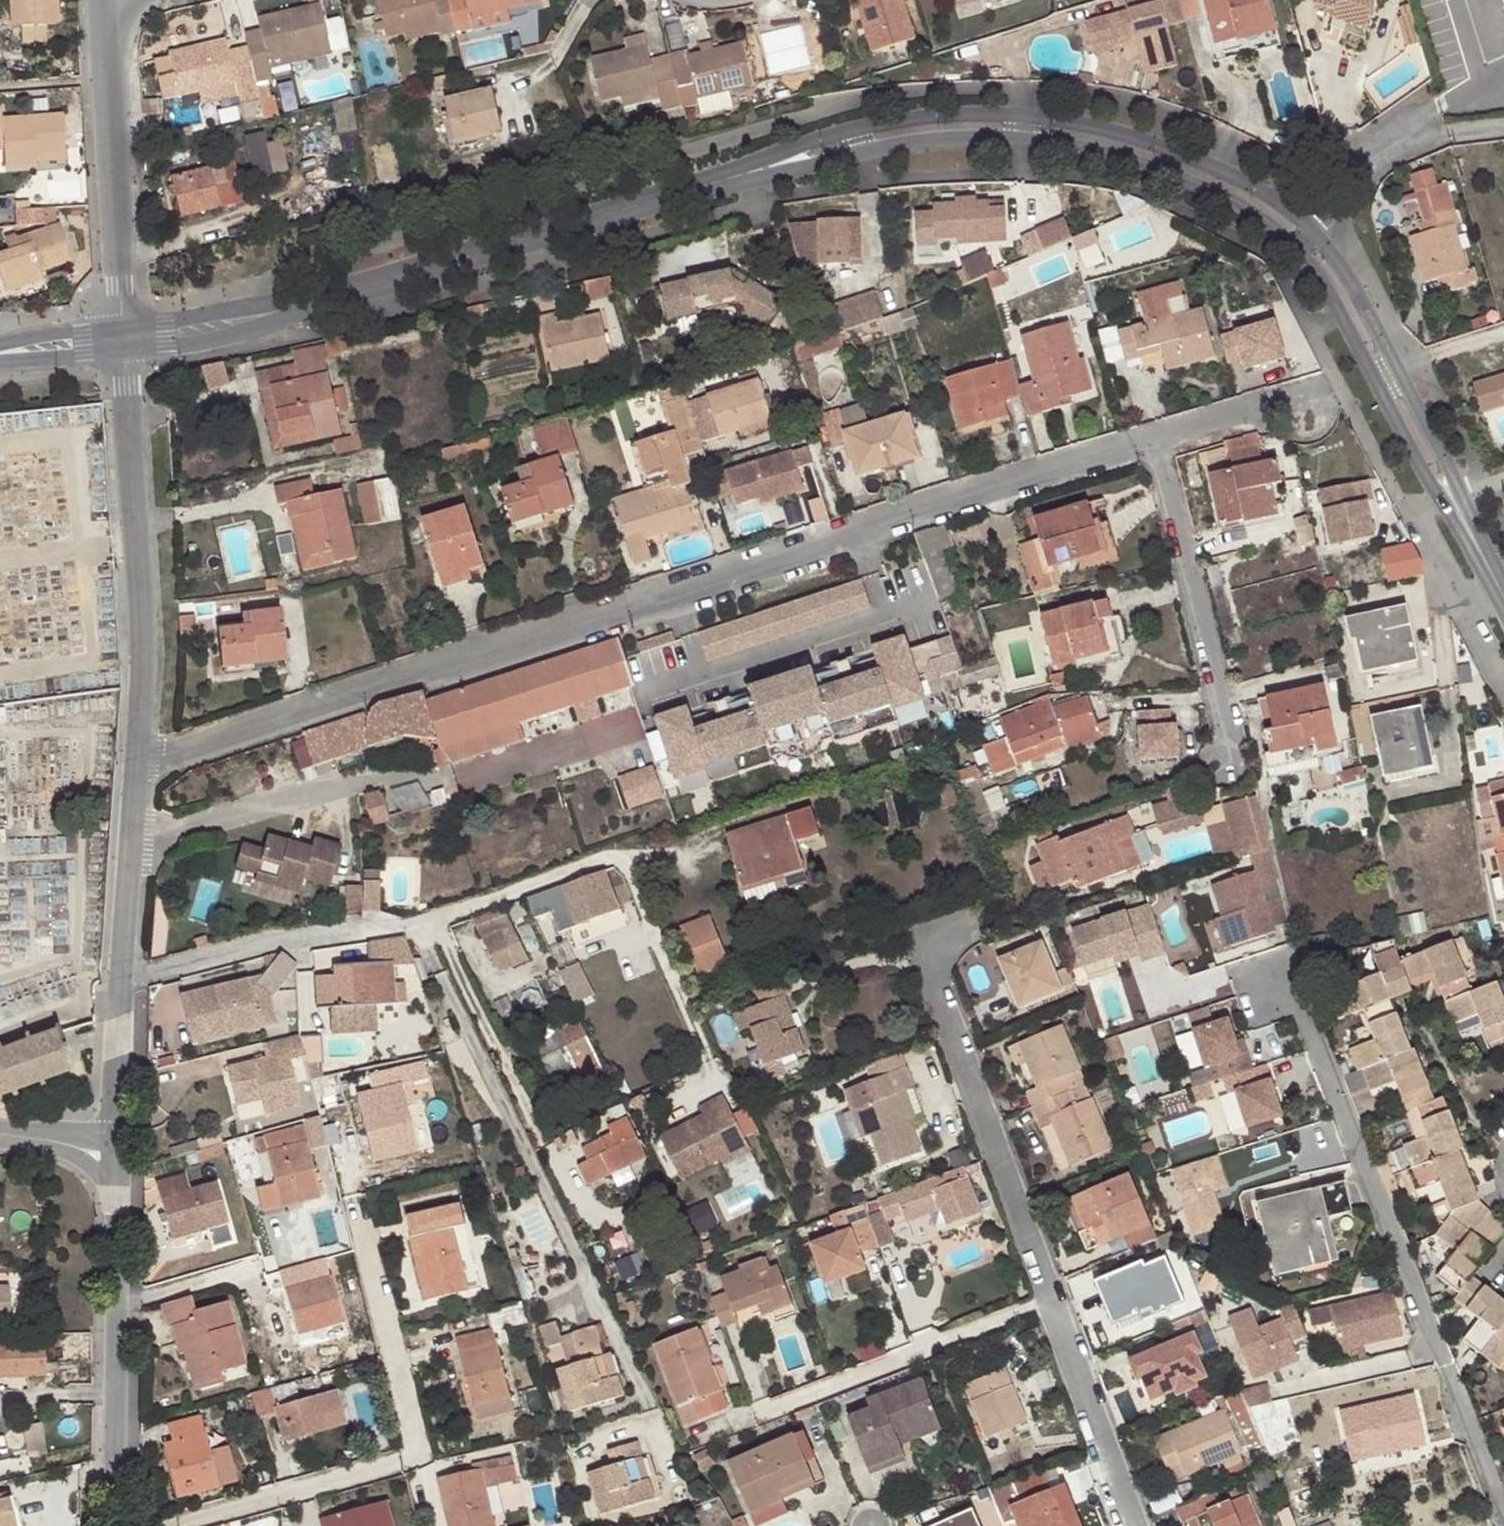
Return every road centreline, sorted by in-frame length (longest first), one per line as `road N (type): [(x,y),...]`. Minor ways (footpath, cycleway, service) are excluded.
road 1 (residential): [(142,758),(1154,440)]
road 2 (unclassified): [(1476,550),(1456,495),(1322,234),(1218,166),(1078,123),(916,119),(821,139),(728,179)]
road 3 (unclassified): [(728,179),(933,140),(1023,138),(1122,159),(1216,193),(1264,219),(1302,253),(1476,550)]
road 4 (unclassified): [(123,340),(269,314),(728,179)]
road 5 (residential): [(1503,1524),(1287,979)]
road 6 (residential): [(372,1244),(419,1449),(158,1525)]
road 7 (residential): [(432,912),(625,846),(714,1056)]
road 8 (residential): [(123,340),(142,758)]
road 9 (residential): [(919,939),(1052,1303)]
road 10 (residential): [(109,0),(123,340)]
road 11 (residential): [(1233,758),(1154,440)]
road 12 (residential): [(1052,1303),(757,1418)]
road 13 (residential): [(129,978),(260,941),(411,919)]
road 14 (residential): [(432,912),(543,1146)]
road 15 (residential): [(1052,1303),(1133,1525)]
road 16 (unclassified): [(115,1303),(111,1525)]
road 17 (unclassified): [(142,758),(129,978)]
road 18 (unclassified): [(129,978),(118,1148)]
road 19 (unclassified): [(118,1148),(115,1303)]
road 20 (residential): [(1154,440),(1297,396)]
road 21 (residential): [(115,1303),(259,1263)]
road 22 (residential): [(0,354),(123,340)]

